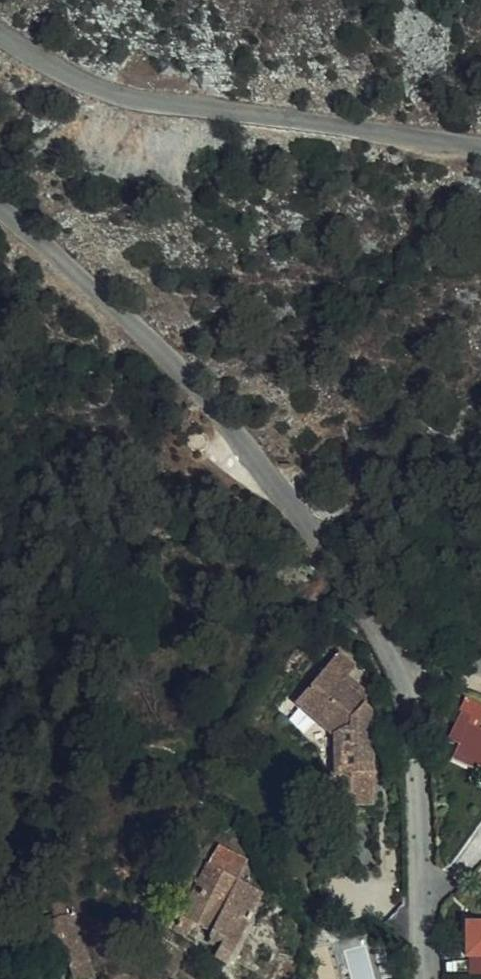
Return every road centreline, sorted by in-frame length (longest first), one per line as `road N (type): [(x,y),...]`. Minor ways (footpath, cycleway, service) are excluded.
road 1 (unclassified): [(428,978),(413,707),(402,670),(266,471),(147,341),(0,205)]
road 2 (unclassified): [(0,37),(86,88),(157,105),(480,148)]

